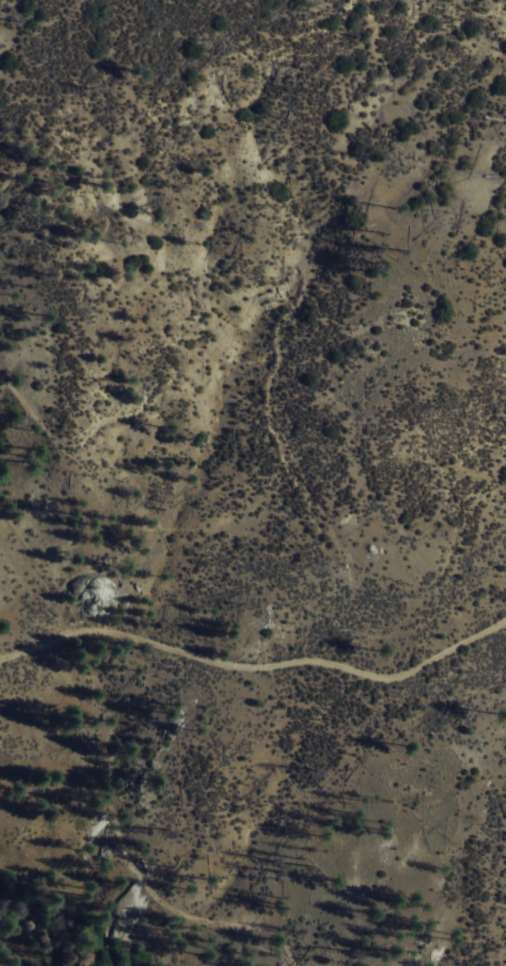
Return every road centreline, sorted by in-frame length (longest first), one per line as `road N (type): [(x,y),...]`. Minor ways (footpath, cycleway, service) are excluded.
road 1 (track): [(291,965),(163,911),(108,818),(55,667),(0,678)]

